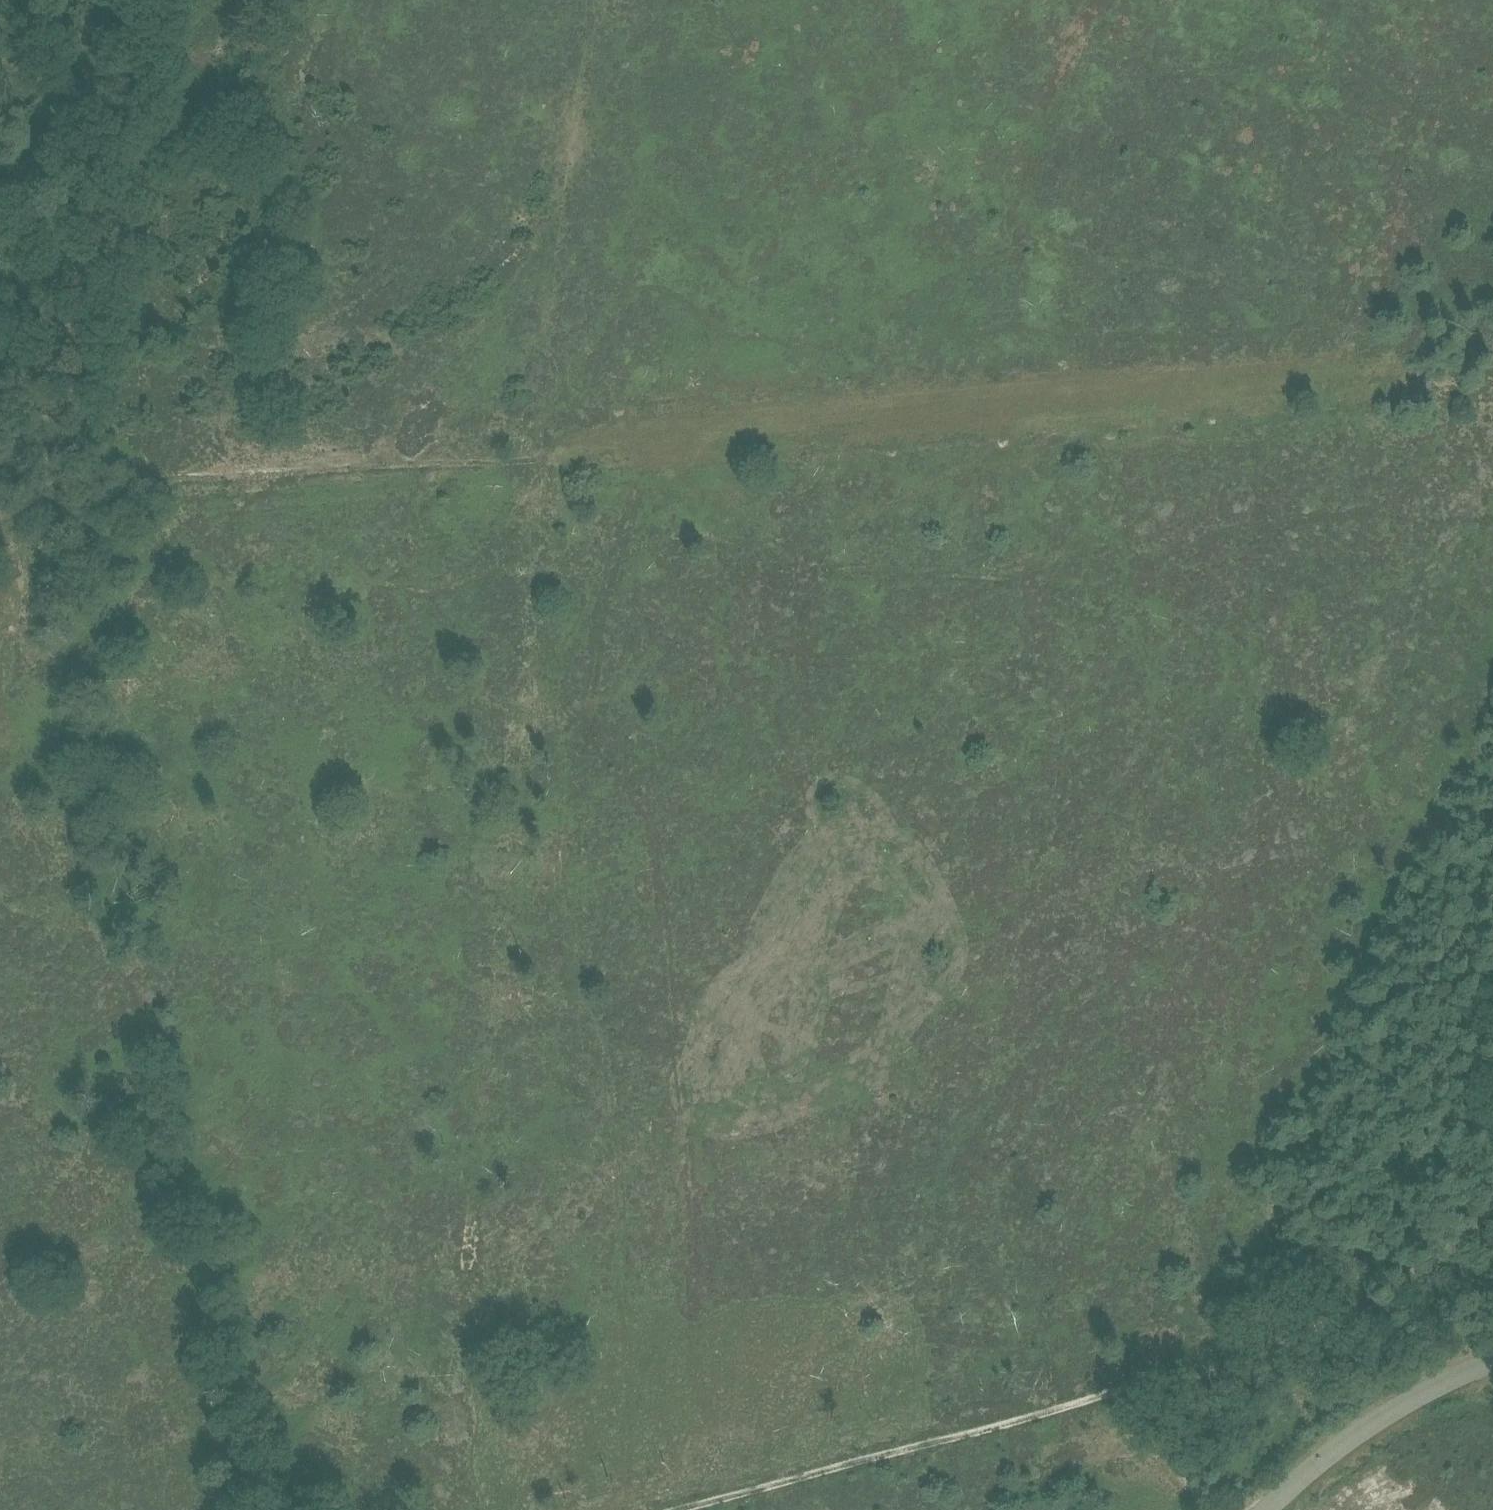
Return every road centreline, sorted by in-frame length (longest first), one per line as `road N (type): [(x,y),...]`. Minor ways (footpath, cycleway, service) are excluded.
road 1 (unclassified): [(1270,1509),(1383,1419),(1492,1363)]

